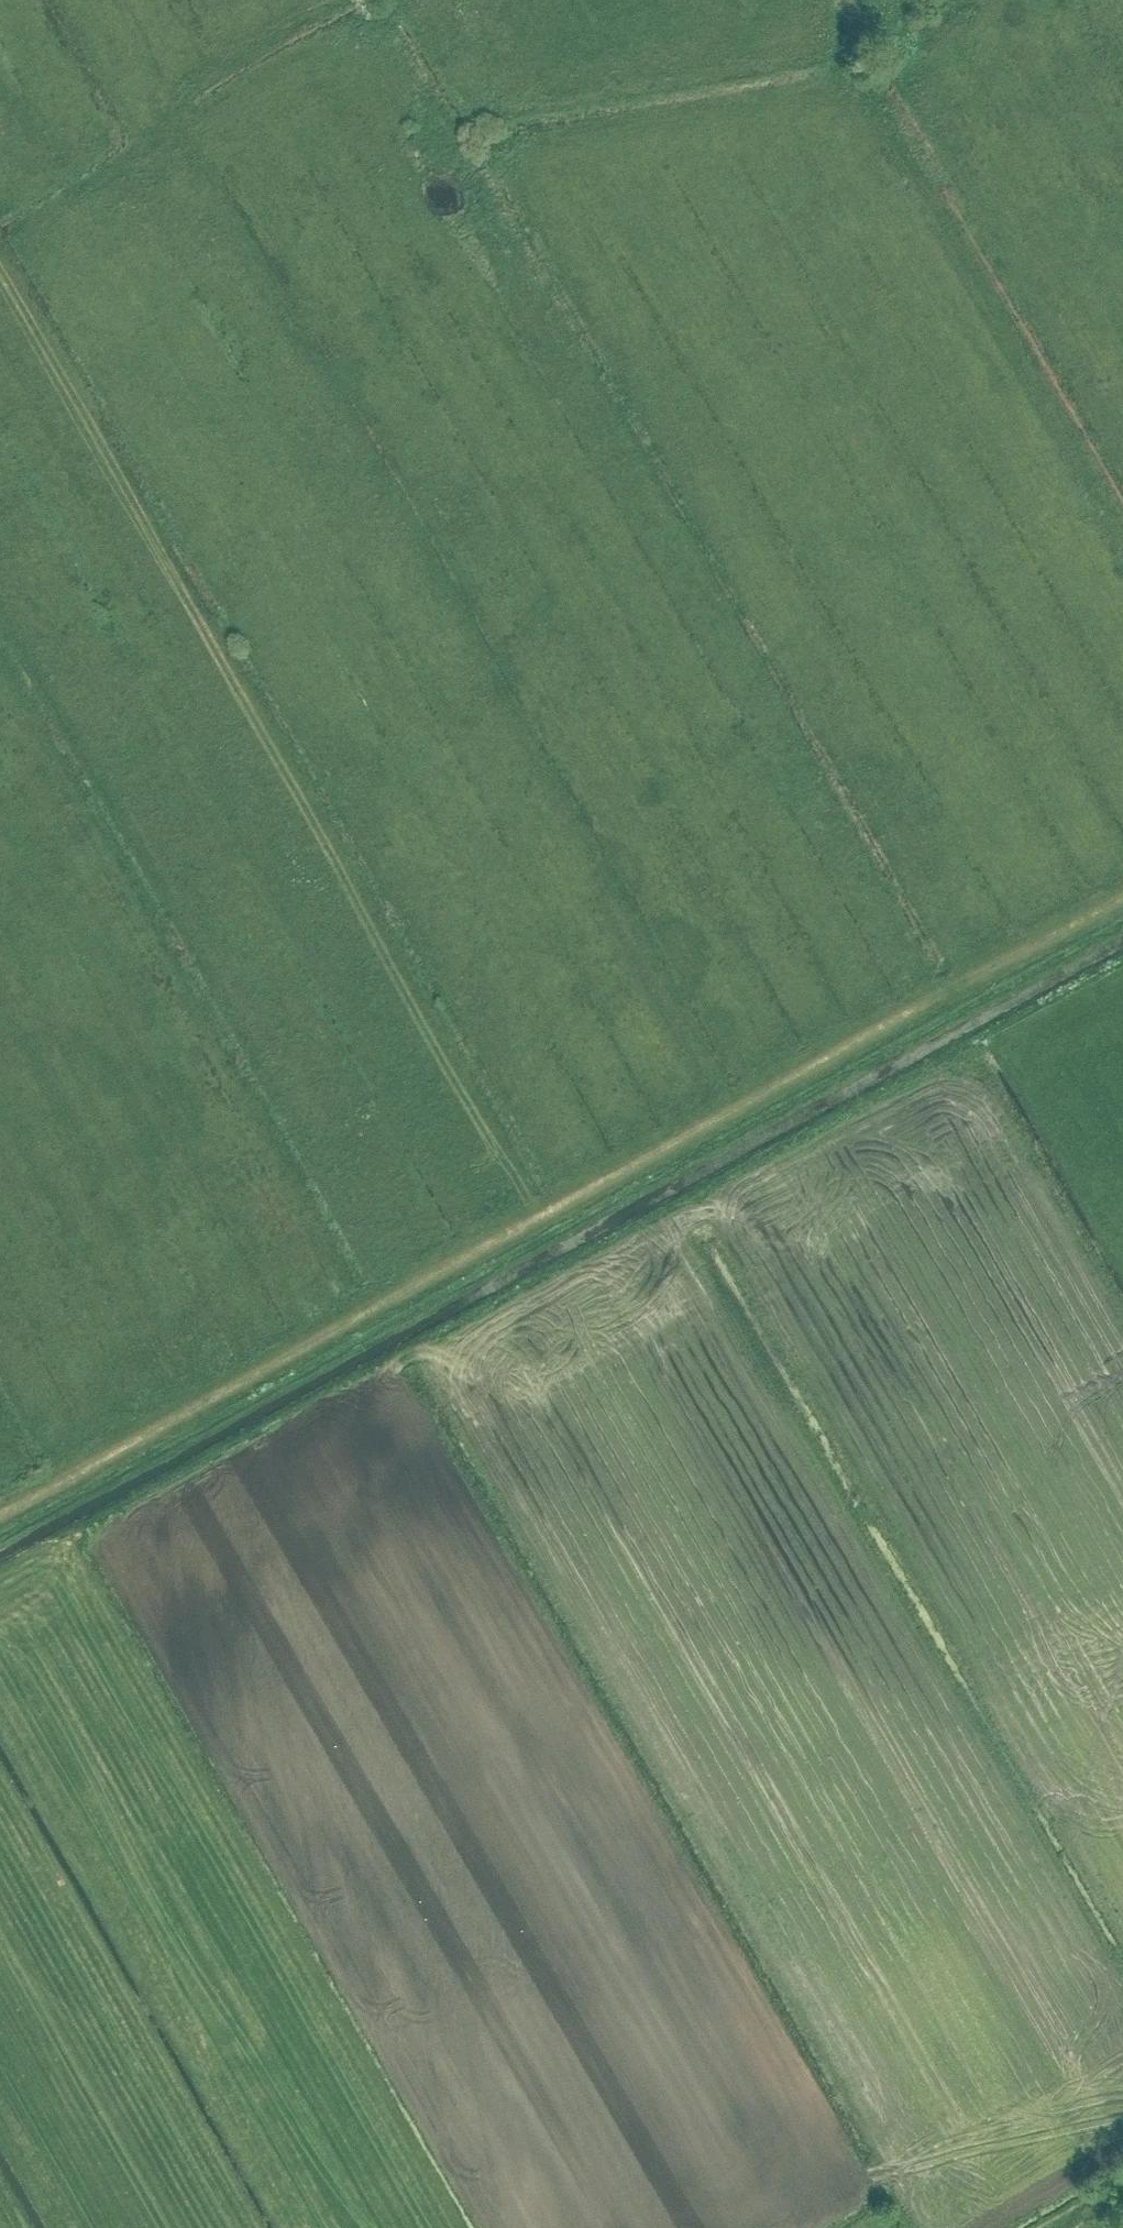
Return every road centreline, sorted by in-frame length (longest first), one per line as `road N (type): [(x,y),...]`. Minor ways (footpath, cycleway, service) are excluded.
road 1 (track): [(0,1527),(1122,917)]

